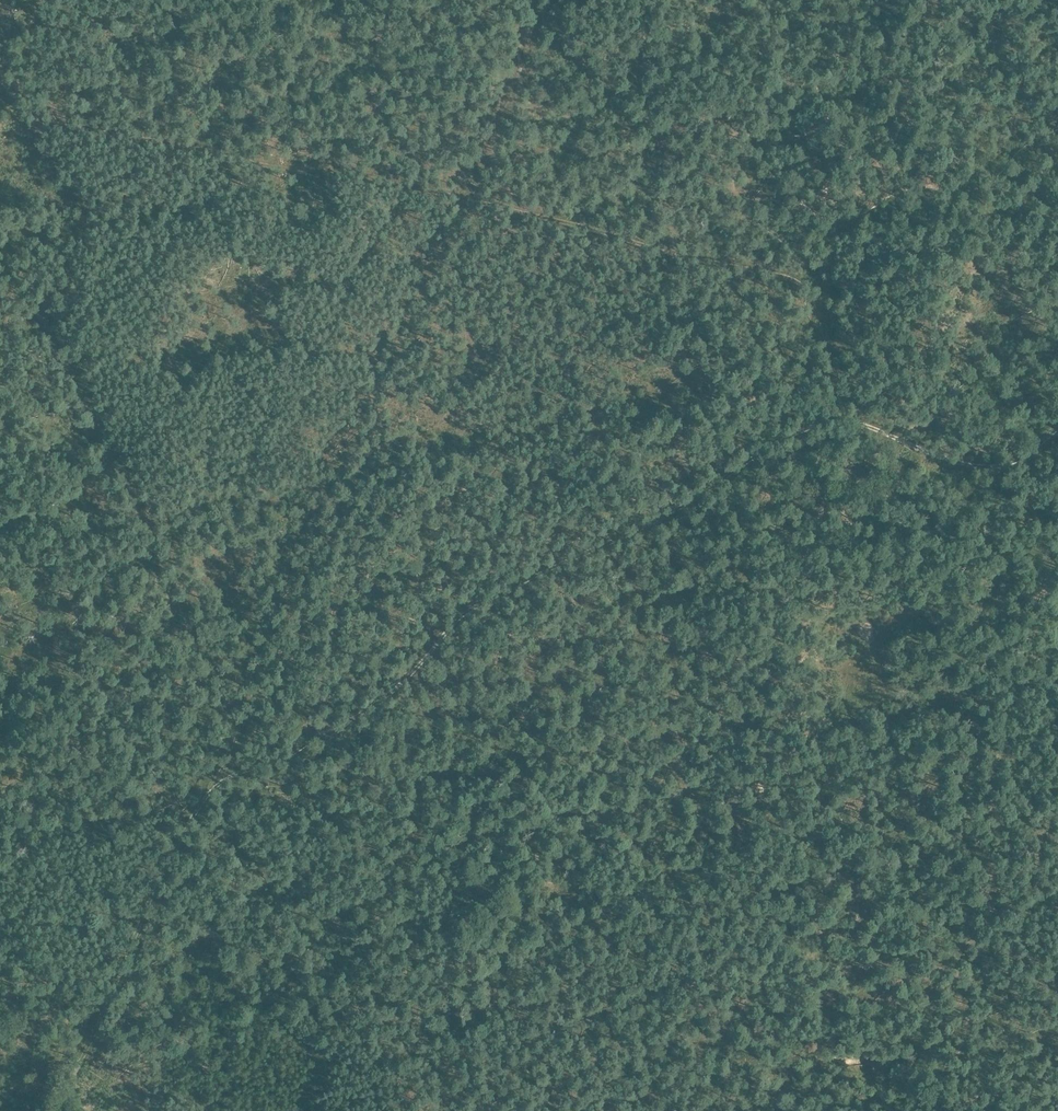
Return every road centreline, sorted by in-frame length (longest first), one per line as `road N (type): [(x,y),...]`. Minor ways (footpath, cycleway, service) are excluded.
road 1 (track): [(57,1110),(185,824),(223,780),(290,755),(367,708),(405,679),(463,611),(678,509),(776,443),(851,420)]
road 2 (track): [(851,420),(835,395),(813,301),(793,279),(340,171),(257,164),(0,108)]
road 3 (track): [(1057,429),(1017,459),(993,466),(851,420)]

